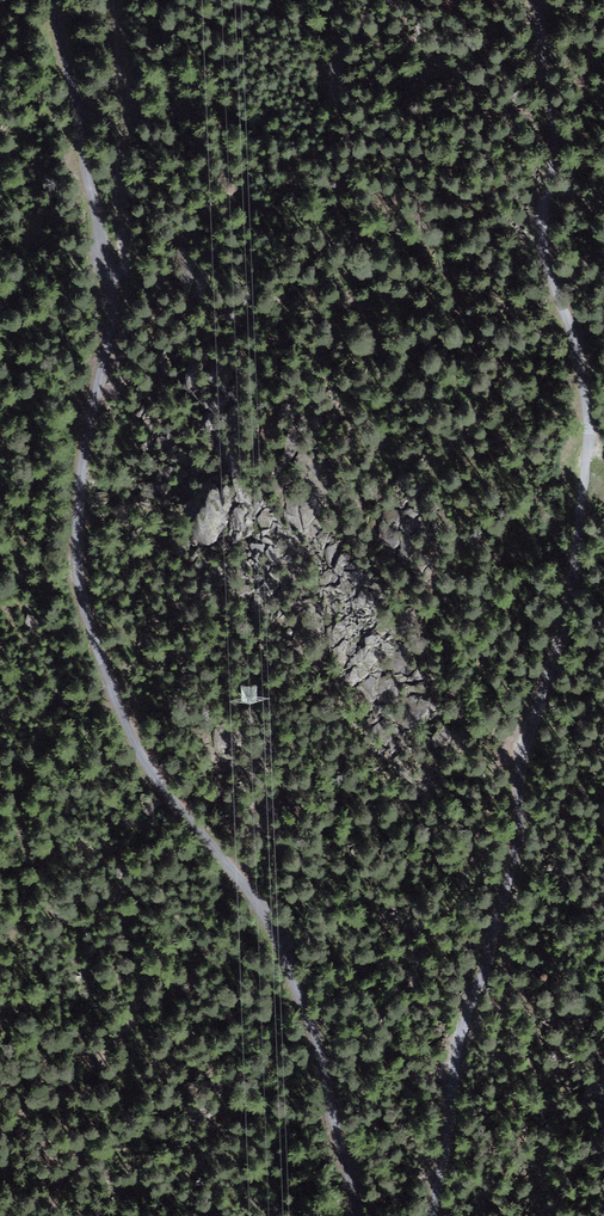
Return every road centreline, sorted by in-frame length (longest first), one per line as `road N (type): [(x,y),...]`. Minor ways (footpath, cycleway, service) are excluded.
road 1 (track): [(110,271),(76,462),(73,568),(115,693),(167,805),(228,872),(301,1014),(367,1215)]
road 2 (track): [(426,1215),(455,1070),(516,874),(544,715),(582,569)]
road 3 (track): [(591,448),(583,358),(543,221),(556,179)]
road 4 (track): [(58,0),(81,155),(110,271)]
road 5 (track): [(110,271),(97,206),(120,109),(111,0)]
road 6 (track): [(556,179),(547,0)]
road 7 (track): [(582,569),(591,448)]

